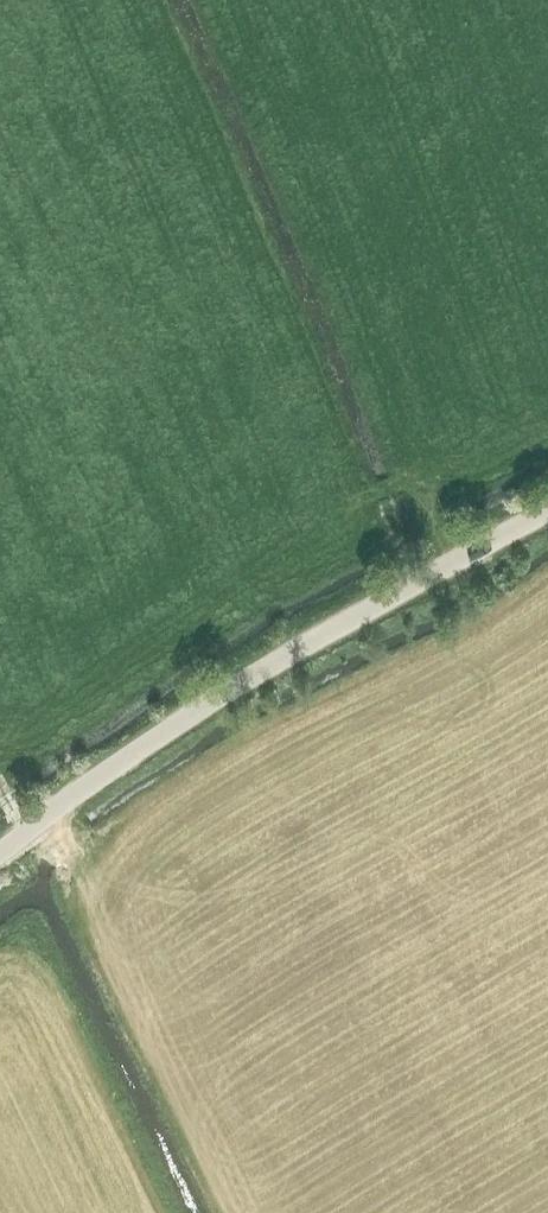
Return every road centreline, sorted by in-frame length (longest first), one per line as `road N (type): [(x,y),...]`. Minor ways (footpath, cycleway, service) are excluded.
road 1 (tertiary): [(0,855),(218,697),(547,512)]

